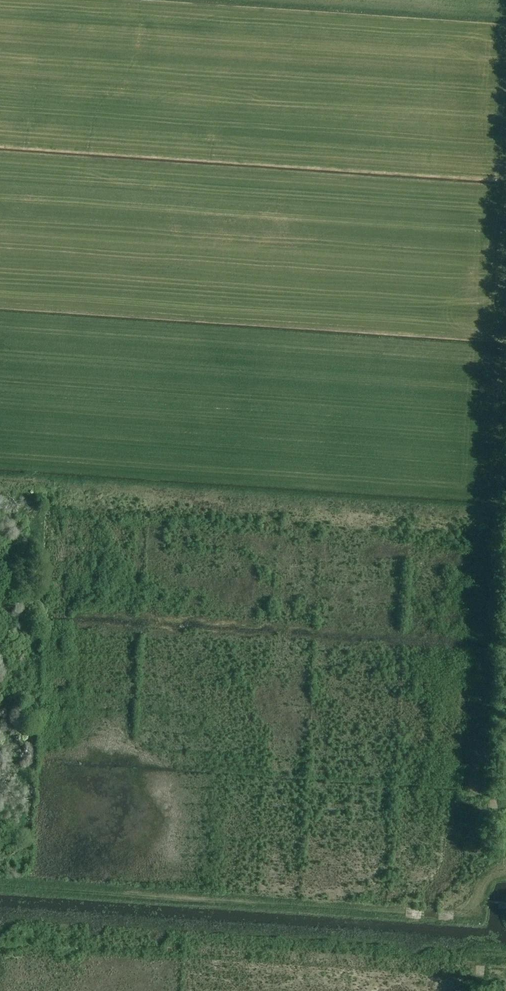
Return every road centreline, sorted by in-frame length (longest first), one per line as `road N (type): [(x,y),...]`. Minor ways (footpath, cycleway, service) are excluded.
road 1 (track): [(0,887),(463,915),(505,872)]

